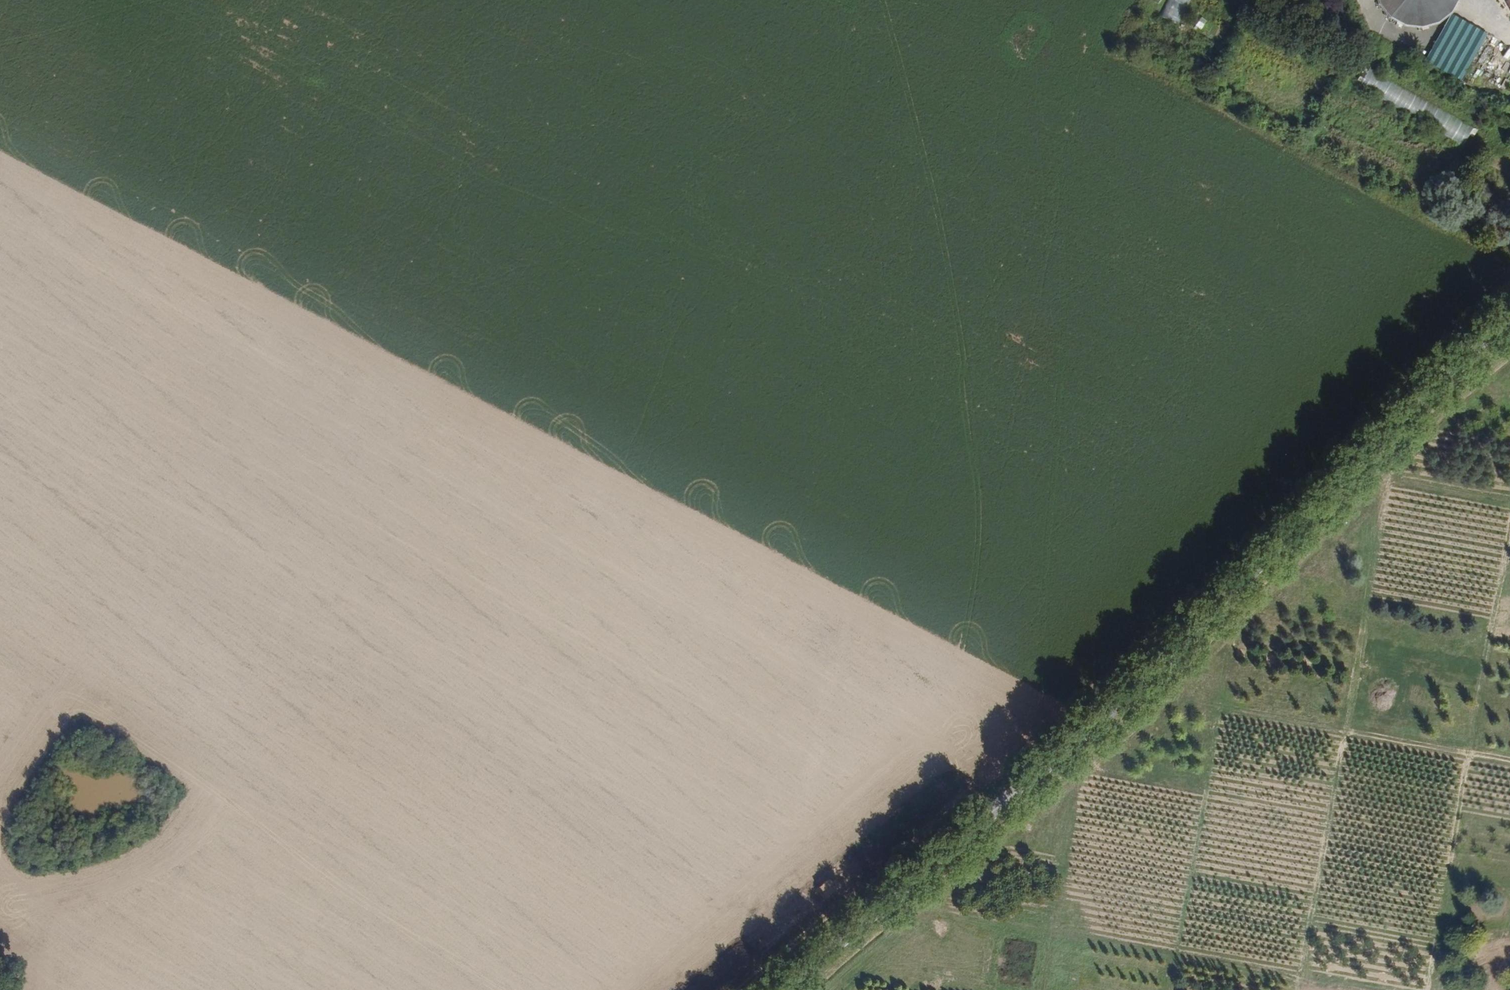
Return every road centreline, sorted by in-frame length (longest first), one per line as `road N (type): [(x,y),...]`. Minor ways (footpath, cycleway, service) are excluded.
road 1 (primary): [(784,989),(1191,639),(1509,326)]

